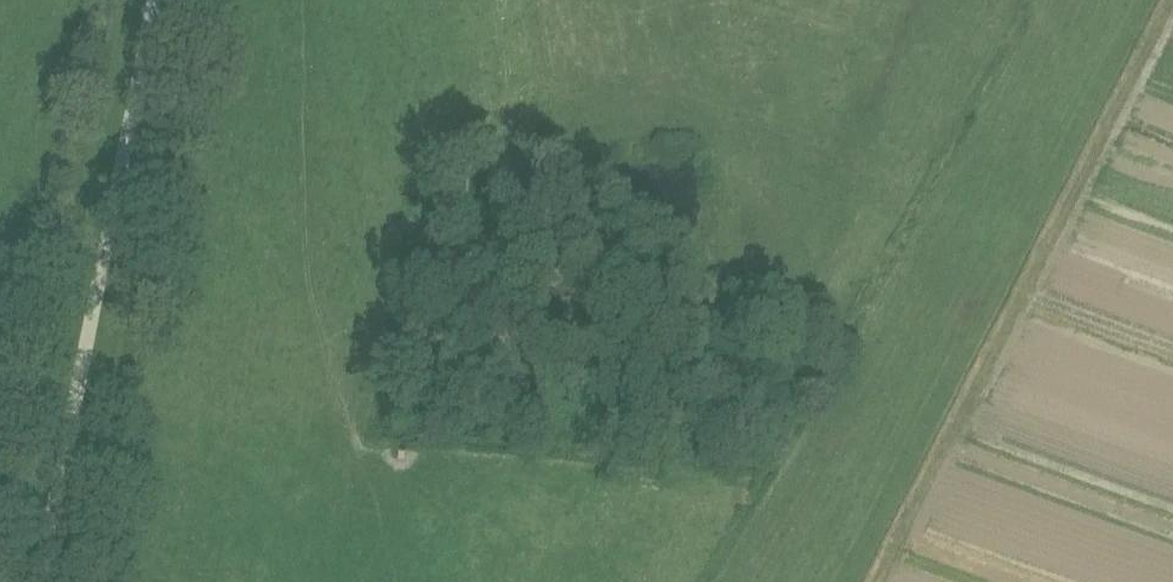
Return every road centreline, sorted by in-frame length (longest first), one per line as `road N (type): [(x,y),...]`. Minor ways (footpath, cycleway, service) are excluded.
road 1 (residential): [(37,581),(152,0)]

